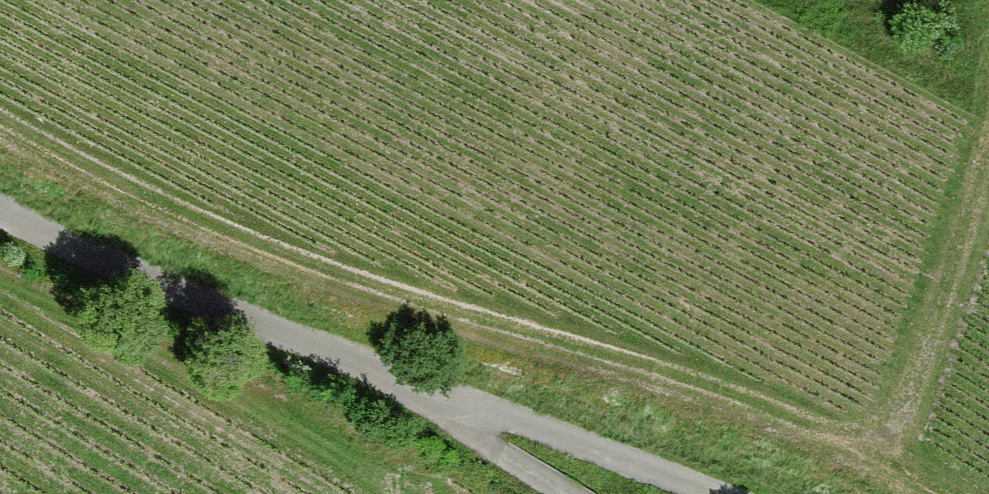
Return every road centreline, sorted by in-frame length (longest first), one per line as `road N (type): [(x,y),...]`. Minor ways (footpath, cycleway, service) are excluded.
road 1 (track): [(0,117),(118,184),(339,285),(882,453),(988,150)]
road 2 (unclassified): [(720,493),(162,285),(0,207)]

